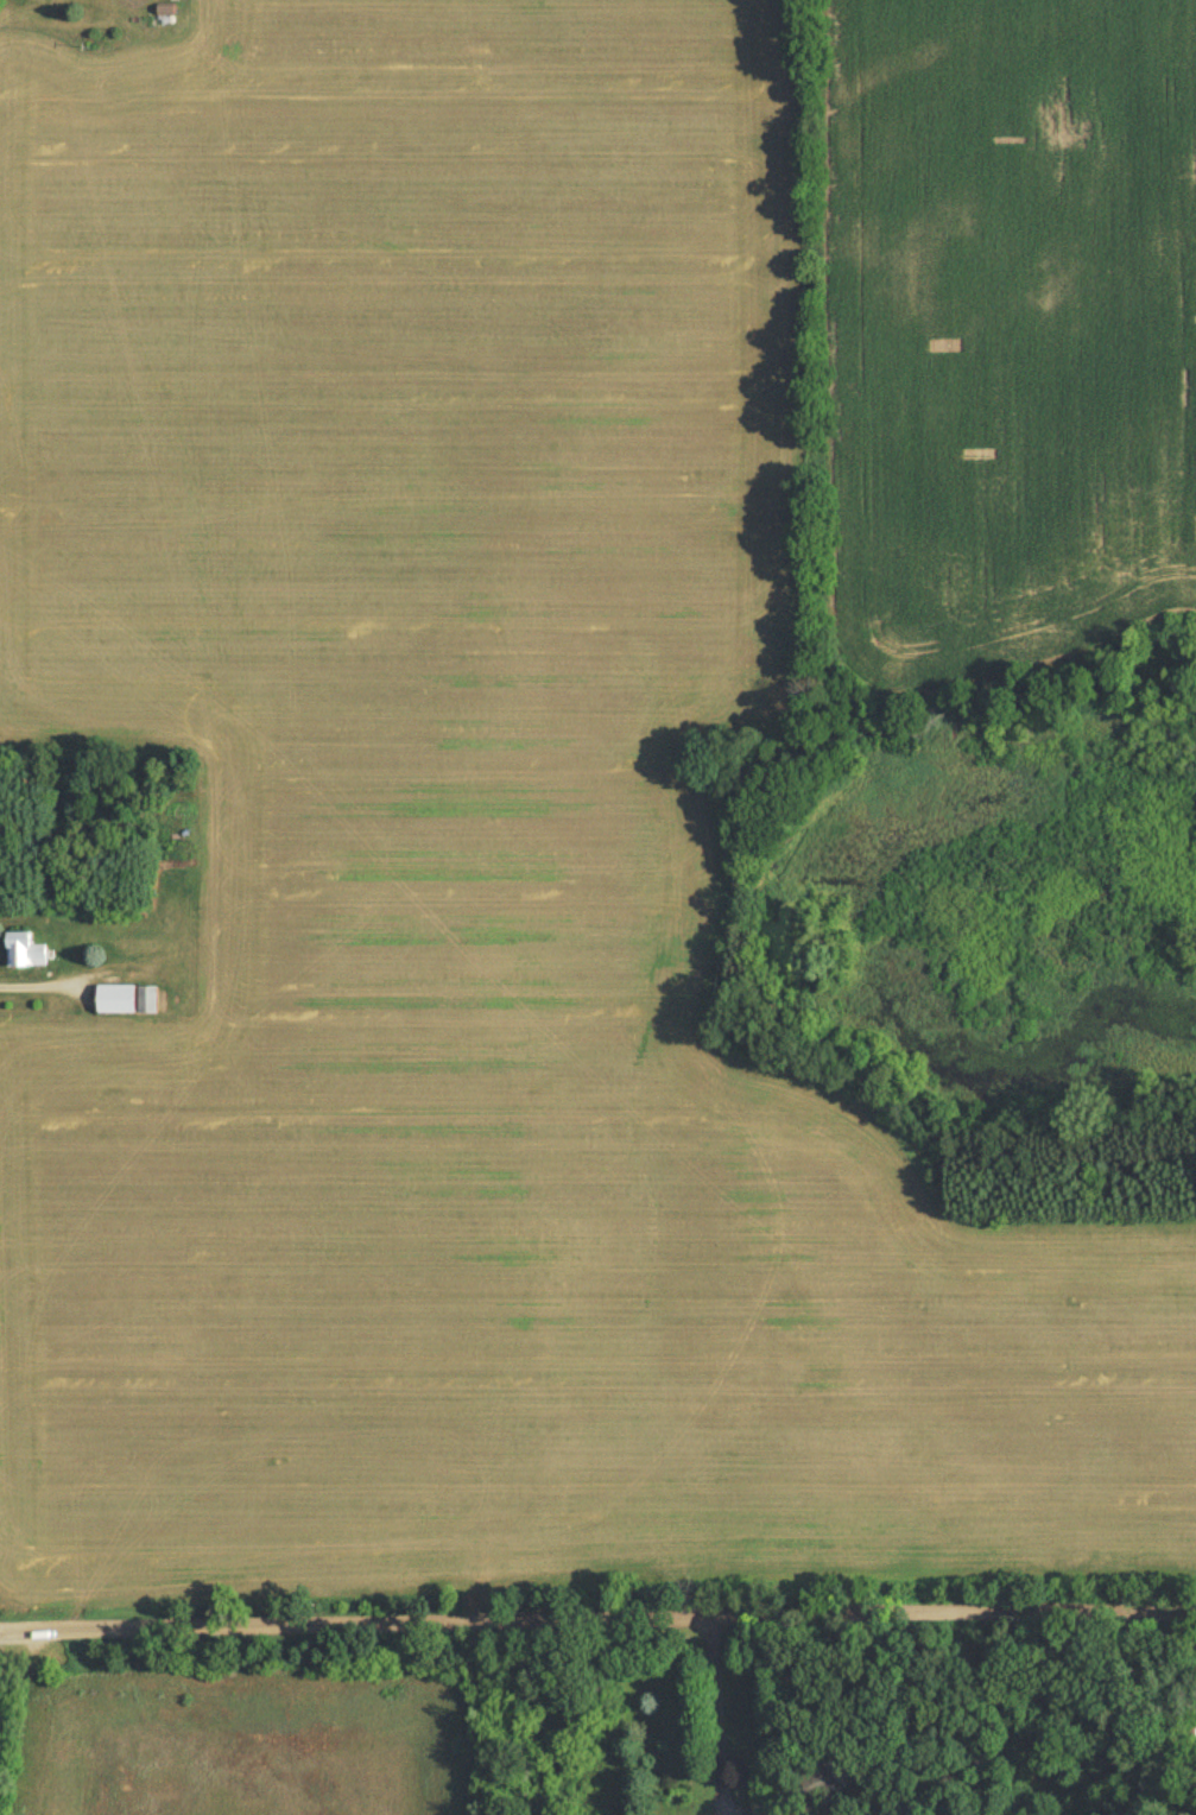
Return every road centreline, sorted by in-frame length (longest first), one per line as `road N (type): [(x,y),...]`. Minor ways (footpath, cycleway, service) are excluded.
road 1 (residential): [(0,1629),(1195,1608)]

